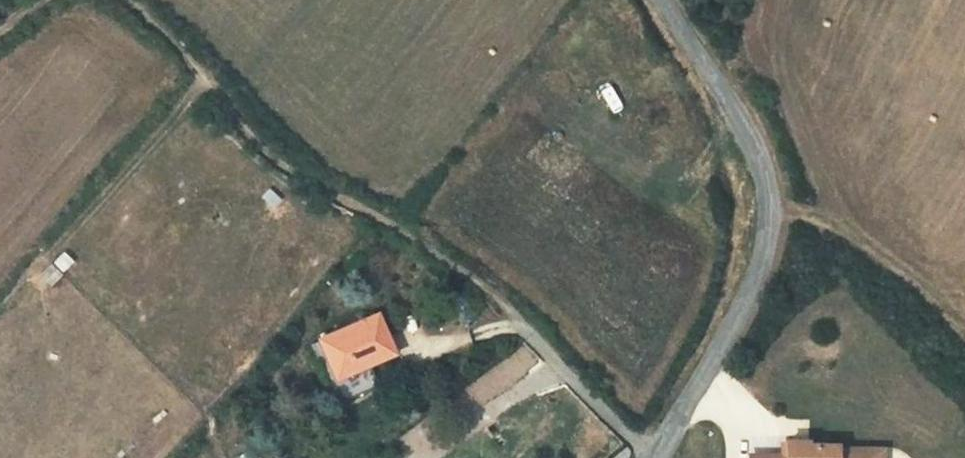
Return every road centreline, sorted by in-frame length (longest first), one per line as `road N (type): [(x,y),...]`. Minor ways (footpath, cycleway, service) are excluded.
road 1 (unclassified): [(656,457),(736,328),(772,231),(759,147),(667,0)]

